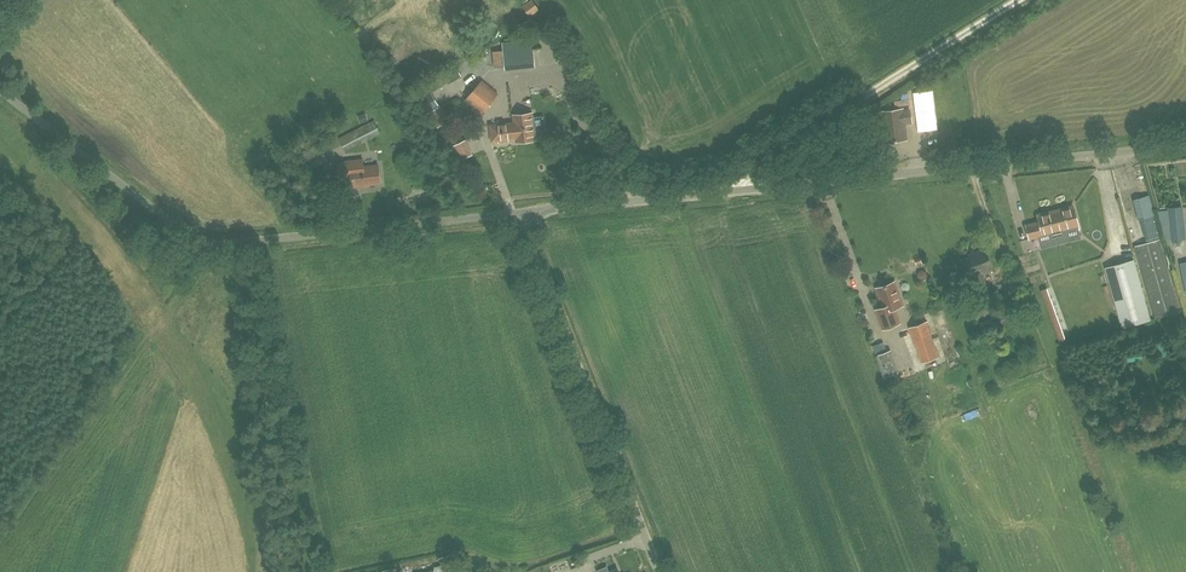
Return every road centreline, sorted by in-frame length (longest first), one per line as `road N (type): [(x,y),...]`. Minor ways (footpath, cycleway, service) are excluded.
road 1 (unclassified): [(524,214),(211,243),(0,84)]
road 2 (unclassified): [(733,190),(1185,144)]
road 3 (unclassified): [(666,571),(524,214)]
road 4 (unclassified): [(733,190),(1024,0)]
road 5 (unclassified): [(524,214),(733,190)]

